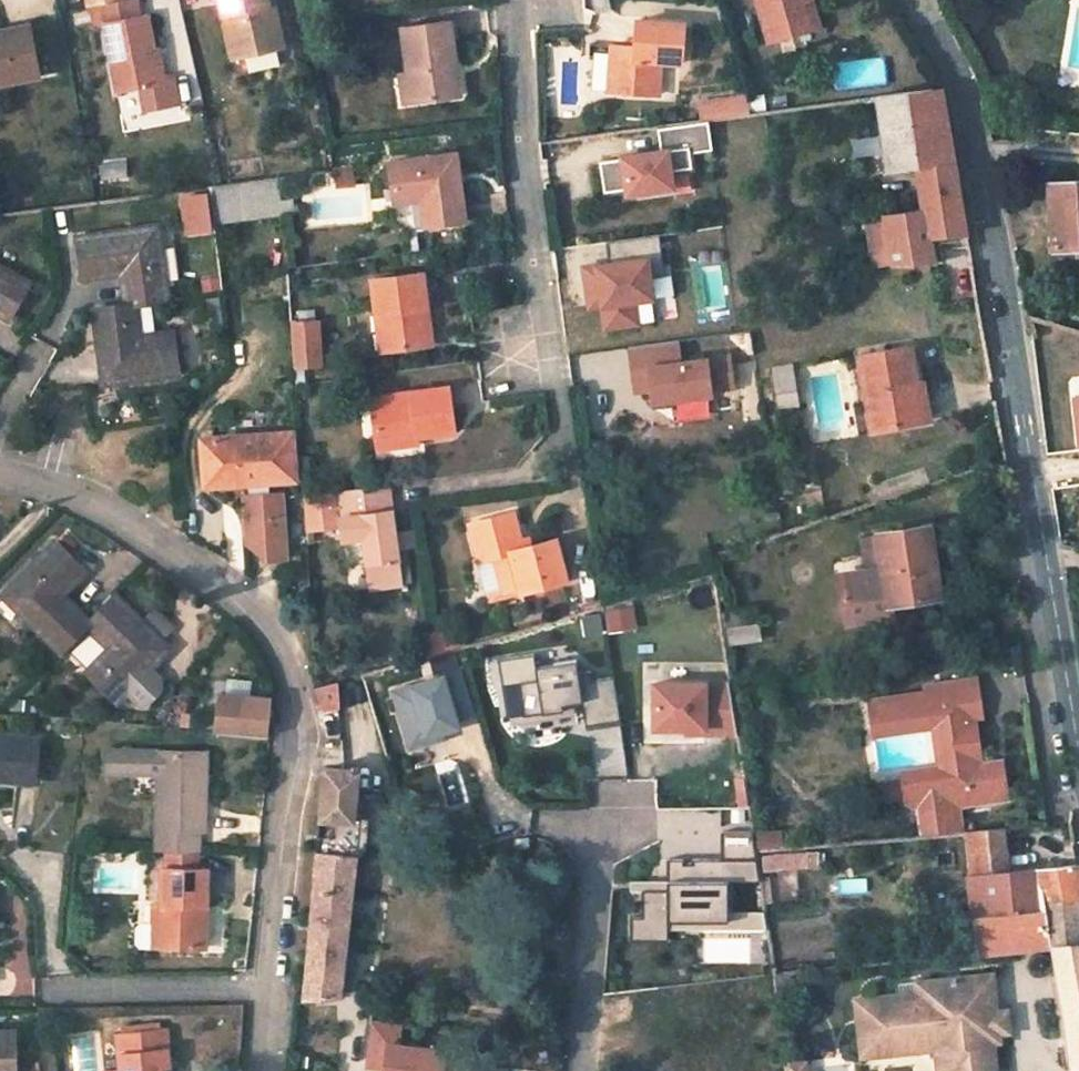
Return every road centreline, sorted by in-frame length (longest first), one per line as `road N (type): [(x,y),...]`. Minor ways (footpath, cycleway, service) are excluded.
road 1 (unclassified): [(919,0),(963,84),(1008,290),(1078,753)]
road 2 (residential): [(264,1070),(298,740),(283,650),(197,570),(58,488),(0,473)]
road 3 (residential): [(514,0),(516,96),(564,448)]
road 4 (residential): [(576,1070),(596,829)]

